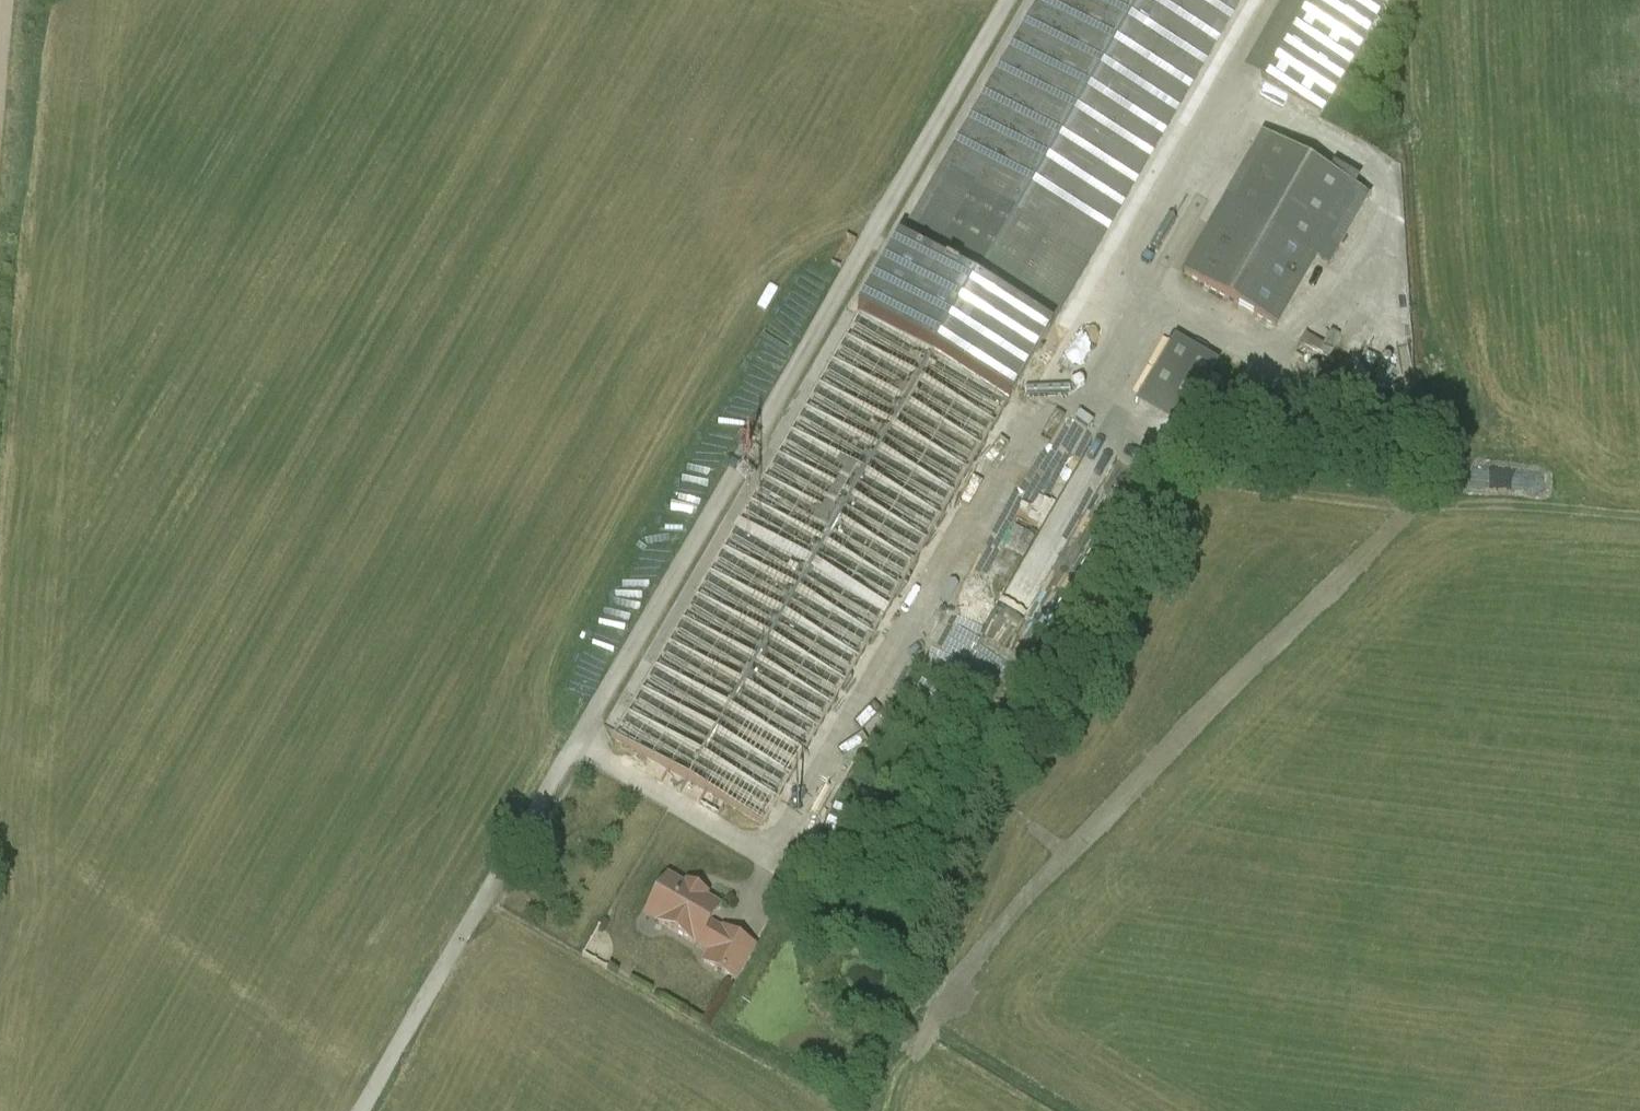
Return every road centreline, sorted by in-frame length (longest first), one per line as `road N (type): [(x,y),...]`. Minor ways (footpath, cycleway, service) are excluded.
road 1 (track): [(357,1110),(1007,0)]
road 2 (track): [(1132,446),(1240,484),(1639,524)]

